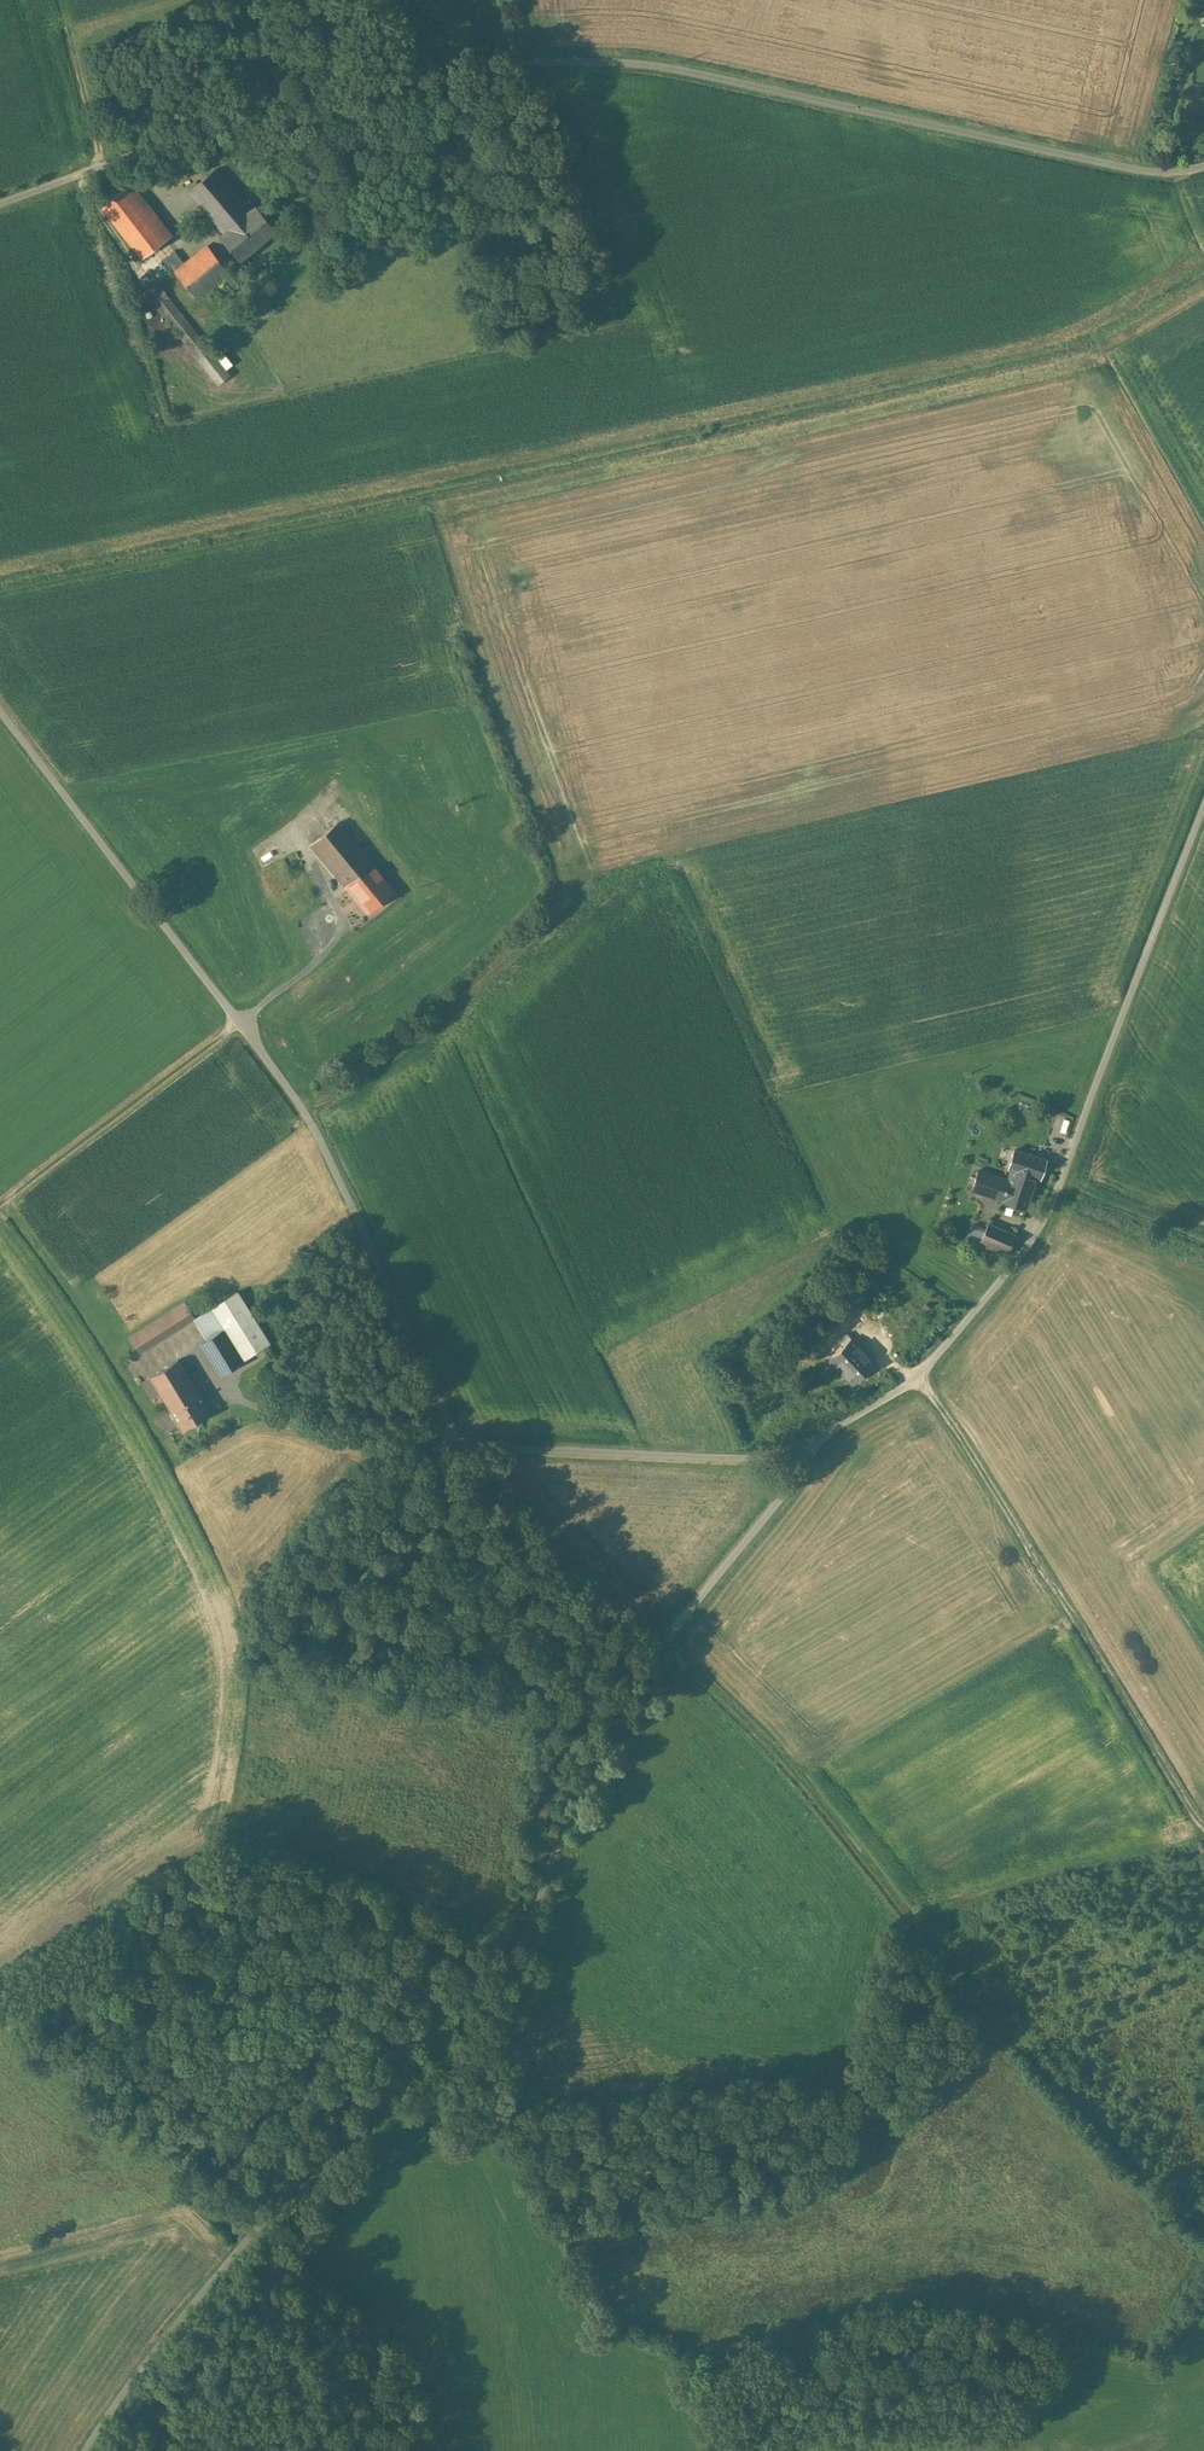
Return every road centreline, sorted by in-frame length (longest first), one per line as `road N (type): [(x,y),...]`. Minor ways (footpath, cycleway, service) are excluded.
road 1 (unclassified): [(829,1432),(676,1628),(607,1739),(554,1857),(522,1955),(261,2221),(85,2450)]
road 2 (unclassified): [(1203,165),(1138,169),(715,76),(581,60),(338,74),(0,201)]
road 3 (unclassified): [(0,711),(293,1092),(459,1447)]
road 4 (track): [(666,1644),(790,1771),(908,1924),(1203,2228)]
road 5 (unclassified): [(1203,804),(1039,1229),(919,1375),(829,1432)]
road 6 (track): [(919,1375),(1203,1830)]
road 7 (unclassified): [(829,1432),(737,1458),(459,1447)]
road 8 (track): [(908,1924),(1203,1836)]

